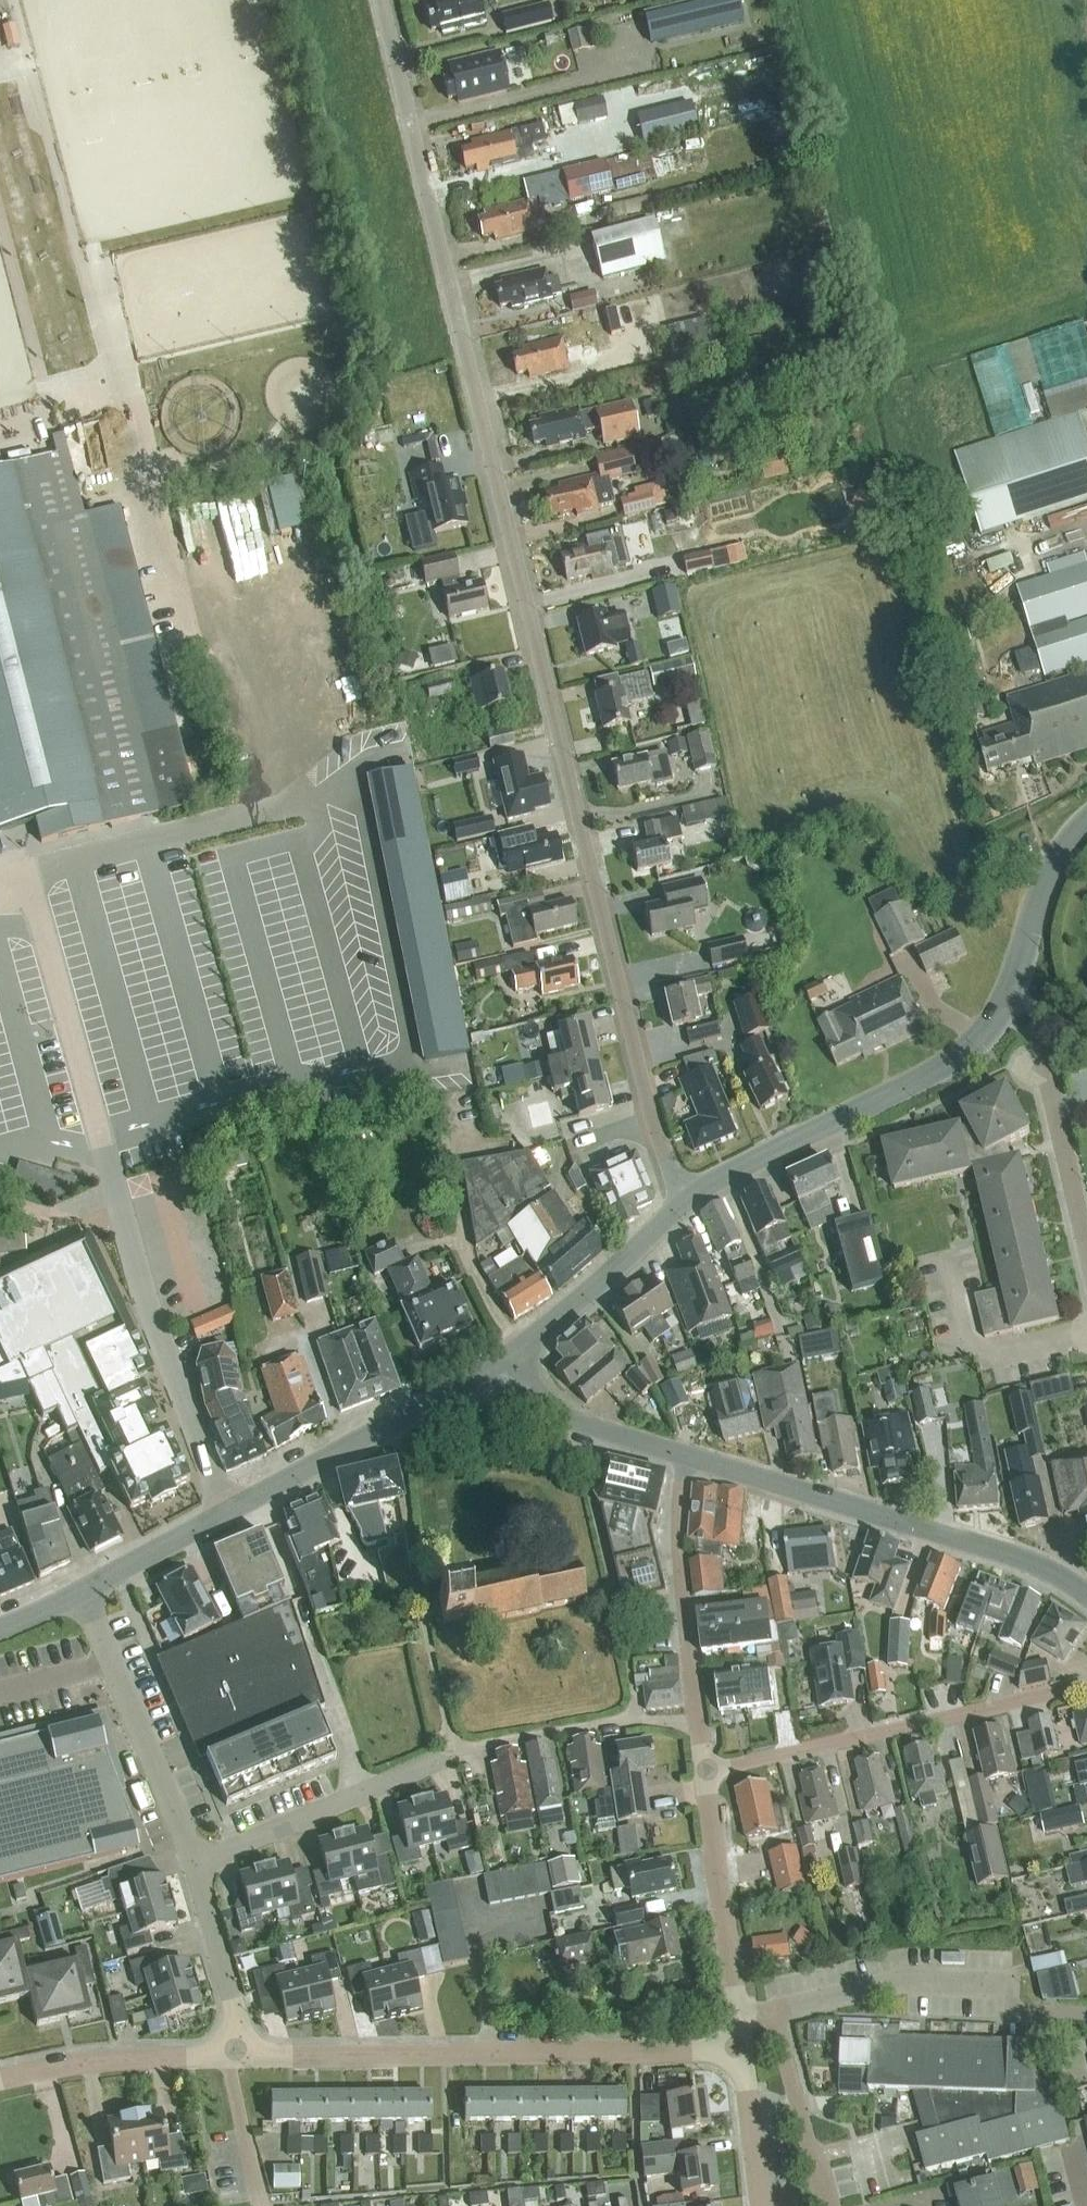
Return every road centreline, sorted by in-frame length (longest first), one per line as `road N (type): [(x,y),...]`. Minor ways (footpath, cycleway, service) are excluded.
road 1 (unclassified): [(680,1209),(379,0)]
road 2 (tertiary): [(680,1209),(723,1177),(945,1063),(982,1034),(1008,998),(1049,869),(1086,817)]
road 3 (unclassified): [(741,2047),(232,2054)]
road 4 (tertiary): [(81,1594),(511,1352)]
road 5 (residential): [(1086,1596),(1040,1568),(684,1457)]
road 6 (residential): [(706,1770),(1086,1687)]
road 7 (unclassified): [(193,1865),(81,1594)]
road 8 (residential): [(699,1725),(680,1546),(684,1457)]
road 9 (unclassified): [(193,1865),(440,1759)]
road 10 (residential): [(440,1759),(451,1750),(638,1724),(699,1725)]
road 11 (residential): [(738,2017),(706,1770)]
road 12 (unclassified): [(232,2054),(101,2060),(0,2081)]
road 13 (tertiary): [(511,1352),(680,1209)]
road 14 (unclassified): [(684,1457),(567,1419),(511,1352)]
road 15 (unclassified): [(826,2205),(774,2013)]
road 16 (unclassified): [(232,2054),(232,1997),(193,1865)]
road 17 (residential): [(1086,1254),(1042,1071)]
road 18 (unclassified): [(761,2205),(741,2047)]

